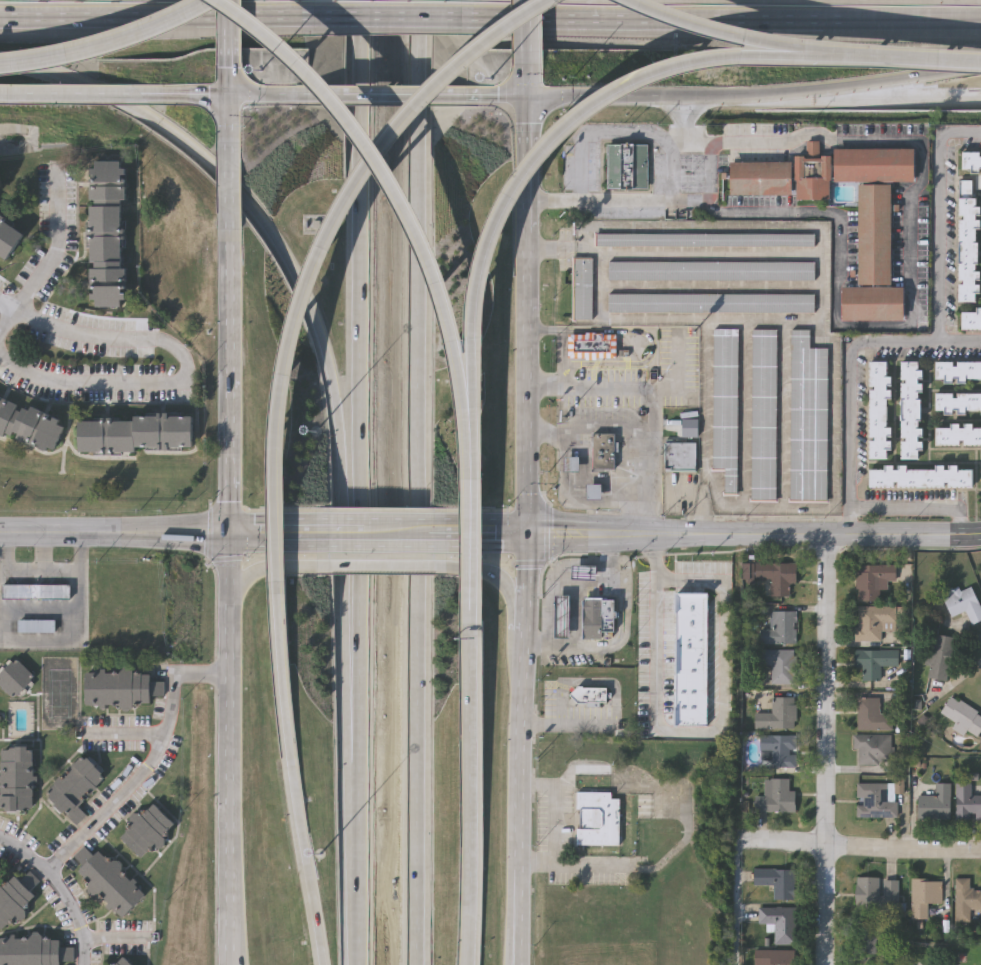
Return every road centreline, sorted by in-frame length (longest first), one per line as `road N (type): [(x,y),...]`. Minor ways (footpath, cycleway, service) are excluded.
road 1 (motorway): [(417,964),(414,0)]
road 2 (motorway): [(358,0),(360,964)]
road 3 (secondary): [(522,964),(529,53)]
road 4 (motorway): [(0,61),(90,86),(176,139),(247,211),(304,303),(334,418),(337,615),(354,795)]
road 5 (secondary): [(230,211),(230,964)]
road 6 (motorway): [(556,0),(483,47),(425,102),(321,251),(285,373),(280,583)]
road 7 (motorway): [(471,450),(492,238),(537,162),(626,86),(683,65),(827,57)]
road 8 (motorway): [(471,450),(458,349),(404,192),(376,143),(328,87),(216,0)]
road 9 (motorway): [(461,17),(980,21)]
road 10 (residential): [(830,964),(828,539)]
road 11 (motorway): [(280,583),(292,757),(325,964)]
road 12 (motorway): [(470,964),(472,624)]
road 13 (tertiary): [(324,533),(0,533)]
road 14 (motorway): [(0,18),(313,15)]
road 15 (tertiary): [(980,536),(701,537)]
road 16 (residential): [(980,852),(747,841)]
road 17 (motorway): [(0,66),(84,54),(209,0)]
road 18 (motorway): [(771,93),(980,69)]
road 19 (secondary): [(771,93),(980,93)]
road 20 (motorway): [(634,0),(827,57)]
road 21 (tertiary): [(614,535),(434,533)]
road 22 (motorway): [(472,624),(471,450)]
road 23 (motorway): [(827,57),(980,66)]
road 24 (secondary): [(317,95),(469,95)]
road 25 (motorway): [(313,15),(461,17)]
road 26 (secondary): [(530,96),(661,95)]

